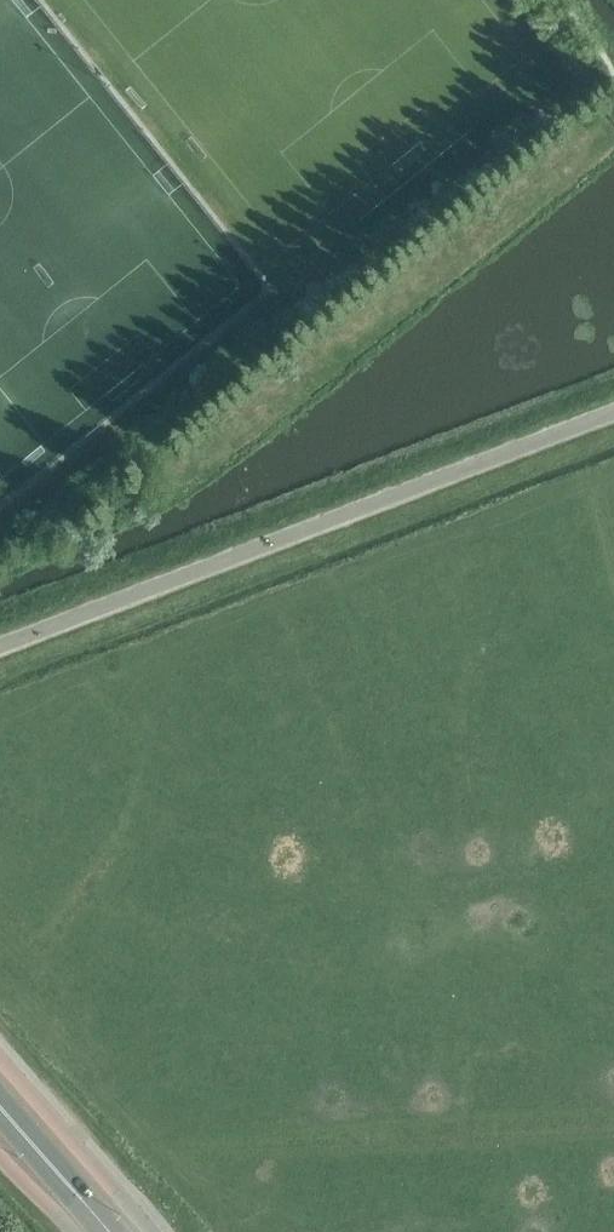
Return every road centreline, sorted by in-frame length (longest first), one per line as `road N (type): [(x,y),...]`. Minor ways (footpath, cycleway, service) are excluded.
road 1 (unclassified): [(613,411),(0,645)]
road 2 (secondary): [(105,1231),(0,1104)]

